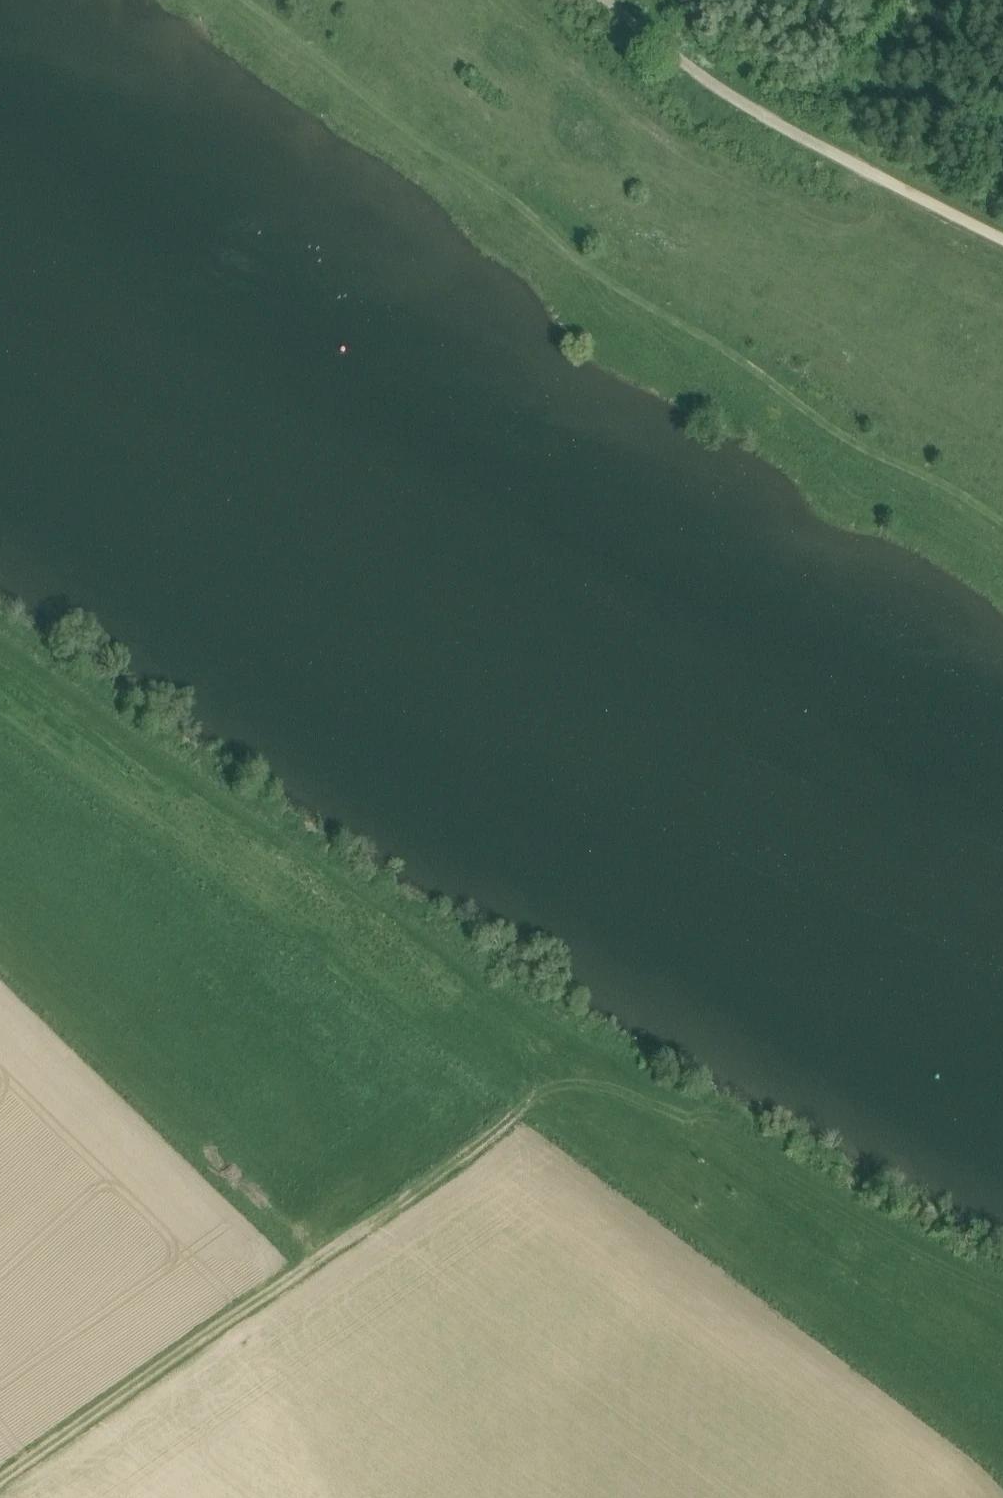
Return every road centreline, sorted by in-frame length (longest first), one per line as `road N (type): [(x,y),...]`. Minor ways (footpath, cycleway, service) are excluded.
road 1 (track): [(0,1481),(515,1116)]
road 2 (unclassified): [(931,201),(728,91),(613,0)]

